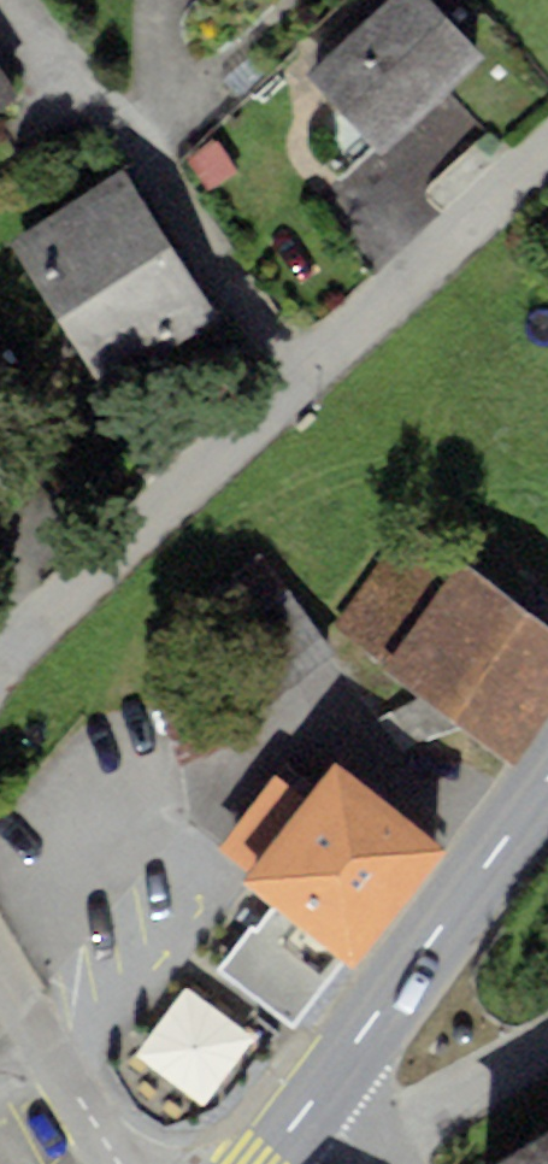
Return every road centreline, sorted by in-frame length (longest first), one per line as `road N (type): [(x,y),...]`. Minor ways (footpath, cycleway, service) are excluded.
road 1 (residential): [(0,662),(547,145)]
road 2 (primary): [(547,792),(312,1111)]
road 3 (residential): [(119,1163),(0,938)]
road 4 (residential): [(547,1044),(355,1146)]

